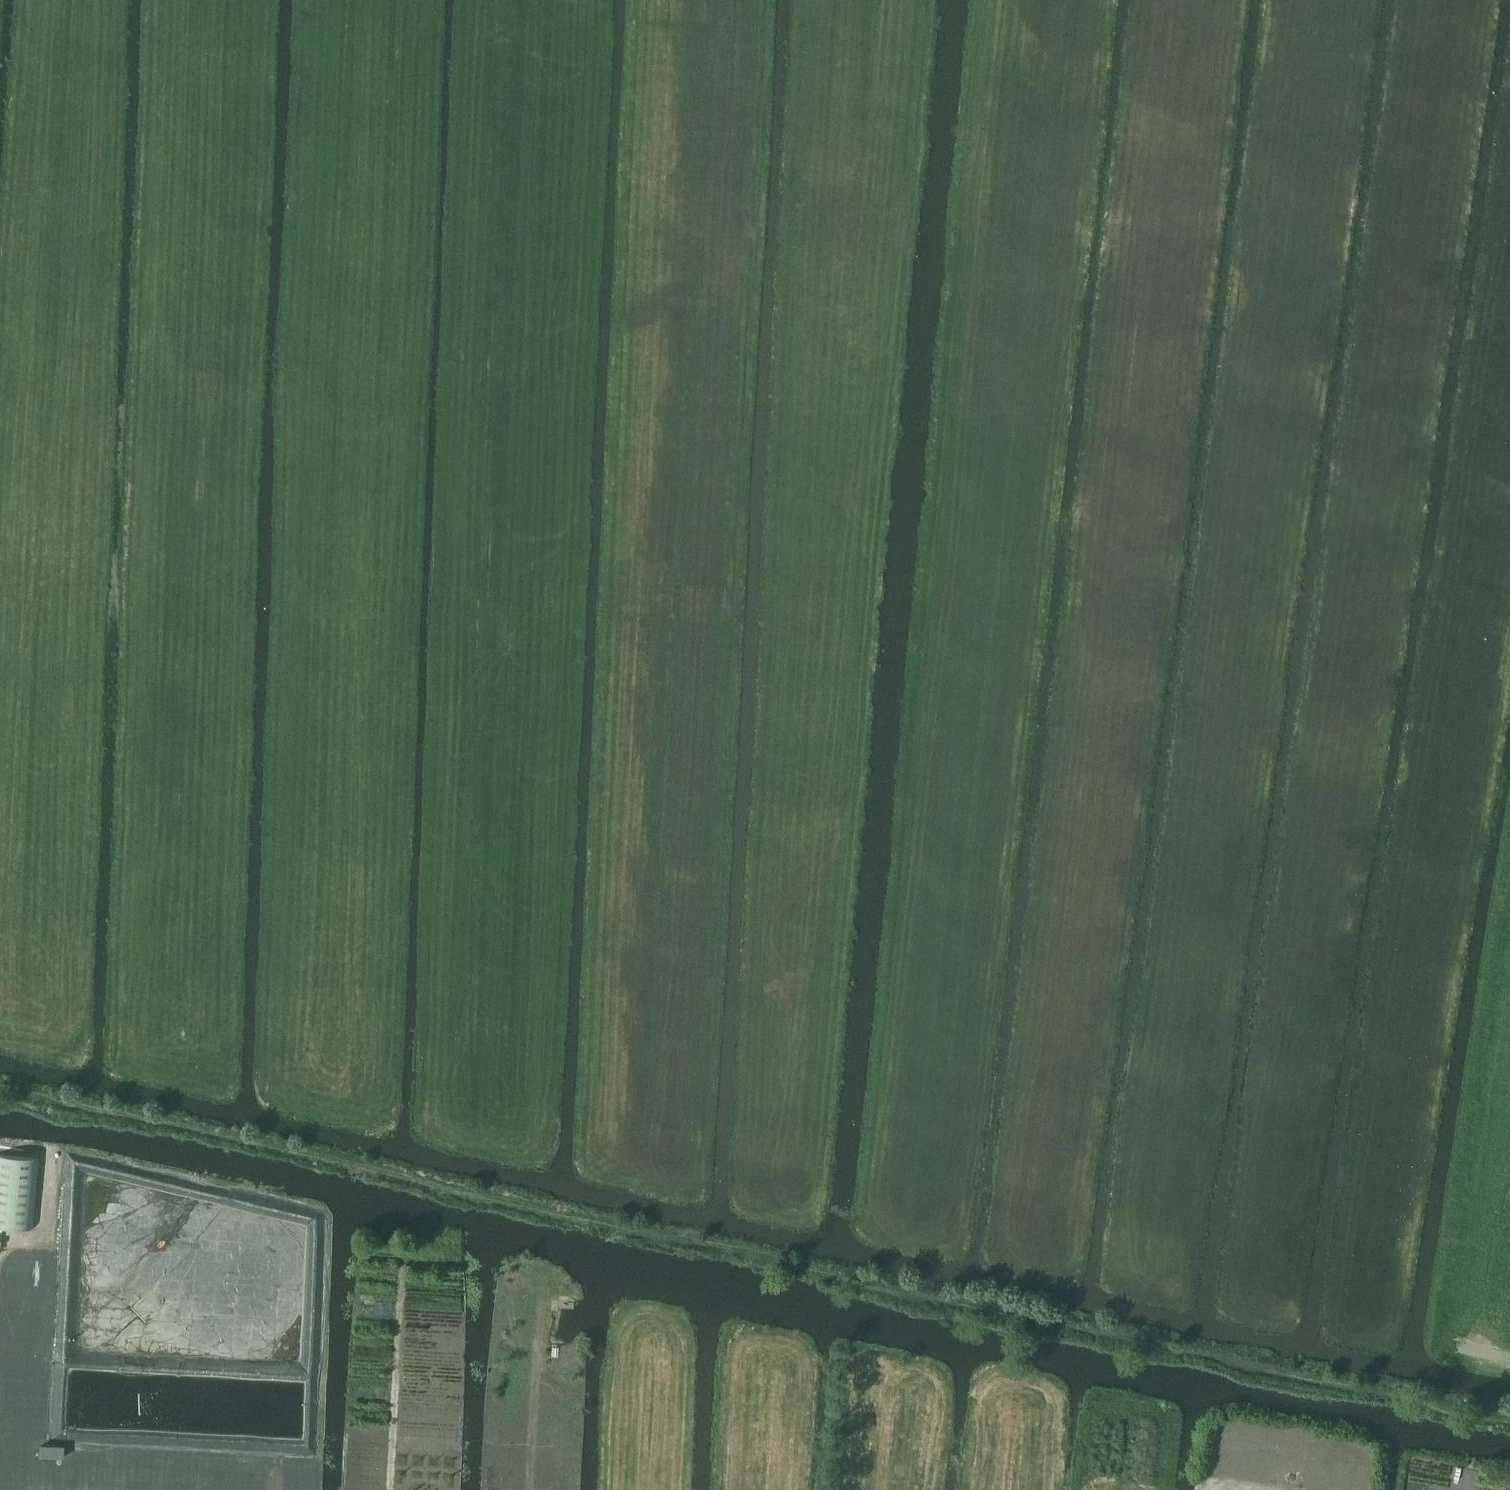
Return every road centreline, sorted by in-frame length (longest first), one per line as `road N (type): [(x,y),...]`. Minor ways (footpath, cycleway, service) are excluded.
road 1 (track): [(1509,1423),(956,1309),(0,1094)]
road 2 (track): [(390,1489),(400,1285)]

